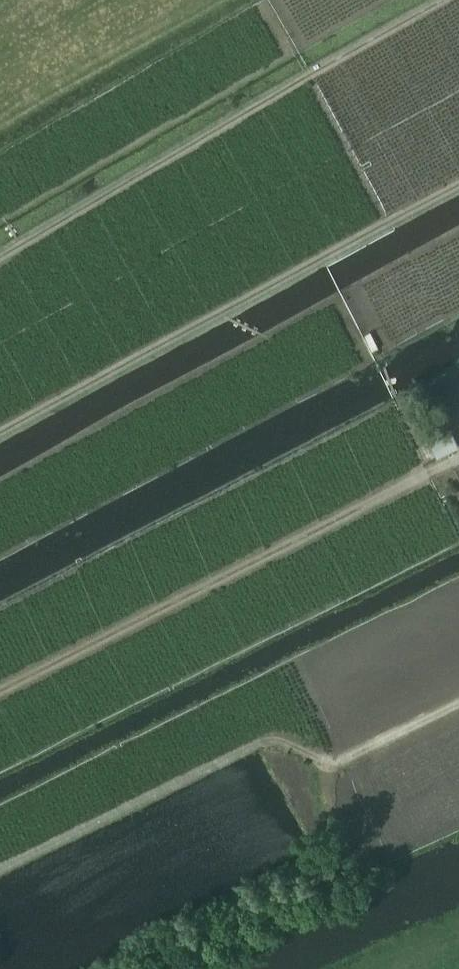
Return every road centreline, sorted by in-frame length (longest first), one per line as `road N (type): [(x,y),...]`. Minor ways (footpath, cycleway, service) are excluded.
road 1 (track): [(0,433),(458,184)]
road 2 (track): [(0,689),(458,455)]
road 3 (track): [(443,0),(0,258)]
road 4 (track): [(0,868),(274,738),(333,764),(458,704)]

